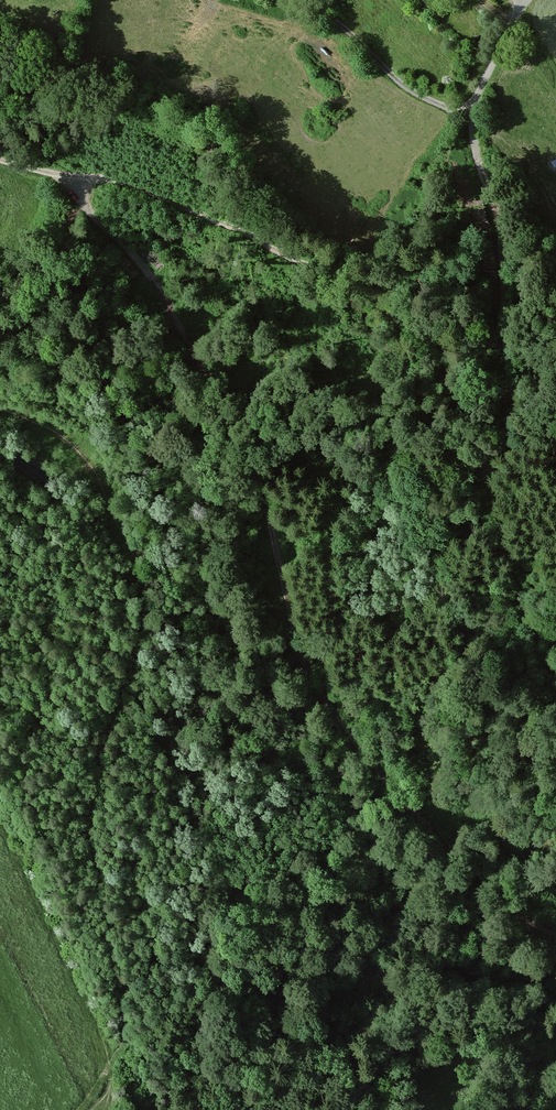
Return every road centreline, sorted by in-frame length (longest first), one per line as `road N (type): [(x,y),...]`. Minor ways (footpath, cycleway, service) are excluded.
road 1 (track): [(75,181),(82,201),(153,278),(241,425),(311,676),(379,773),(481,883),(555,931)]
road 2 (track): [(77,1109),(127,1027),(90,789),(139,643),(143,588),(97,474),(55,430),(0,408)]
road 3 (track): [(75,181),(121,178),(324,273),(451,427),(482,443)]
road 4 (track): [(482,443),(511,423),(513,344),(503,230),(468,106)]
road 5 (residential): [(525,0),(474,101),(459,109),(406,86),(307,0)]

